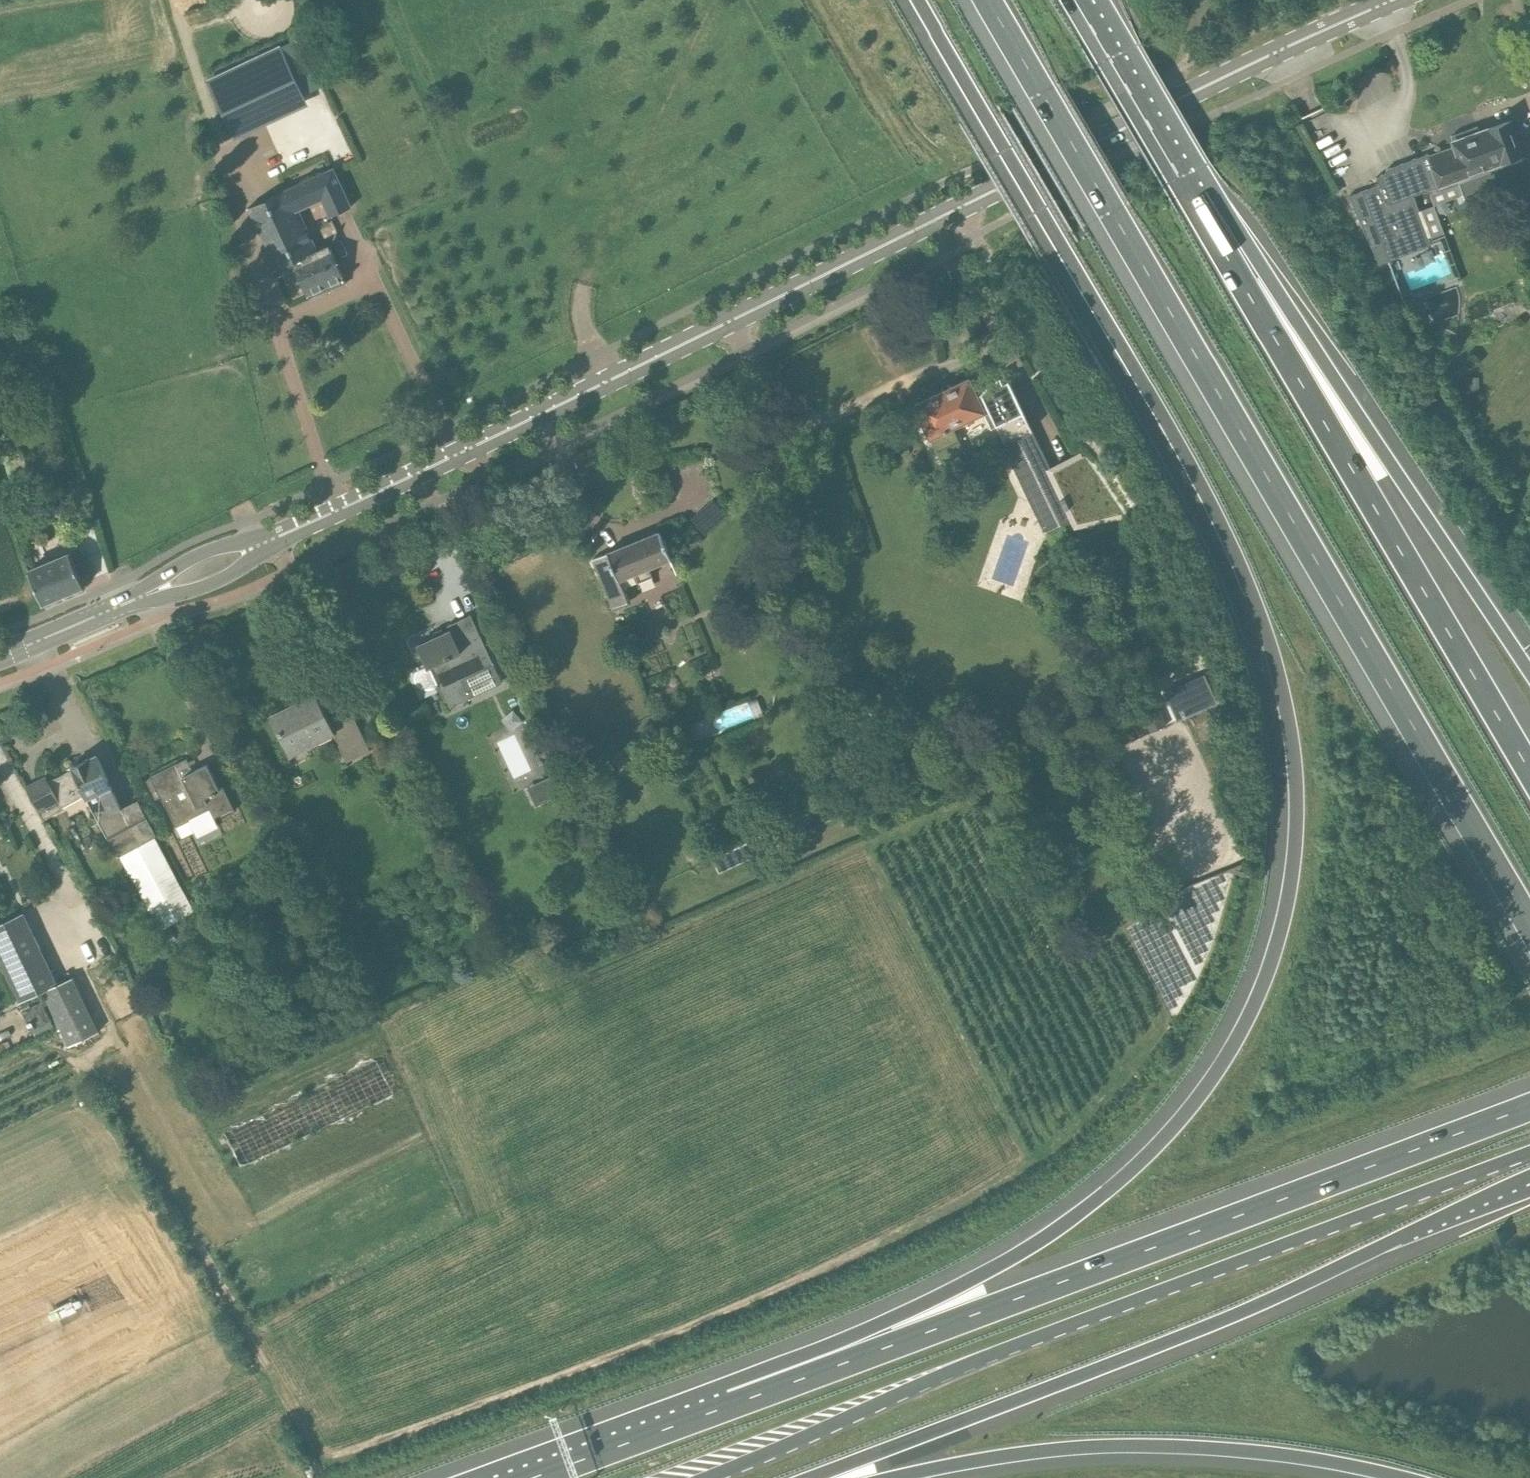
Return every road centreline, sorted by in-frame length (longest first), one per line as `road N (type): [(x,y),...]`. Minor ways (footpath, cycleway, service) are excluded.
road 1 (motorway): [(919,0),(1187,465),(1251,593),(1286,707),(1296,850),(1285,918),(1251,1014),(1203,1093),(1158,1147),(1032,1247),(812,1377)]
road 2 (tertiary): [(266,542),(1393,0)]
road 3 (motorway): [(988,0),(1529,923)]
road 4 (primary): [(710,1477),(978,1359),(1529,1151)]
road 5 (motorway): [(815,1477),(1248,1312),(1529,1176)]
road 6 (motorway): [(1529,1108),(812,1377)]
road 7 (motorway): [(1529,771),(1191,196)]
road 8 (track): [(956,211),(1041,378),(1125,497),(1202,658),(1204,671),(1156,687),(1178,745)]
road 9 (motorway): [(1529,675),(1386,457),(1191,196)]
road 10 (motorway): [(902,1477),(1032,1455),(1123,1450),(1250,1456),(1389,1477)]
road 11 (motorway): [(812,1377),(536,1477)]
road 12 (motorway): [(1191,196),(1075,0)]
road 13 (tertiary): [(0,657),(147,595)]
road 14 (tertiary): [(147,595),(222,580),(266,542)]
road 15 (tertiary): [(266,542),(191,558),(147,595)]

